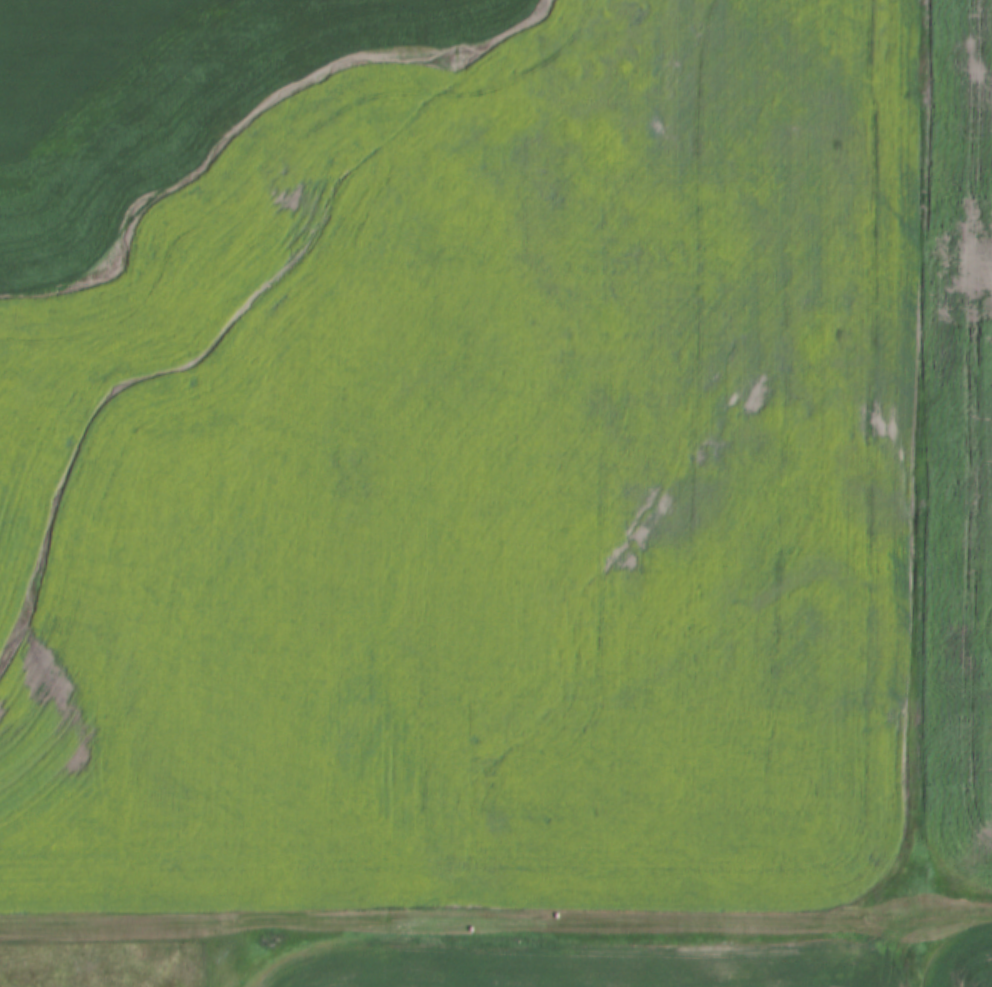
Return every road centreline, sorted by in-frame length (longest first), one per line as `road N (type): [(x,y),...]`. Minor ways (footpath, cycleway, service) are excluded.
road 1 (track): [(991,911),(747,921),(272,917),(0,928)]

